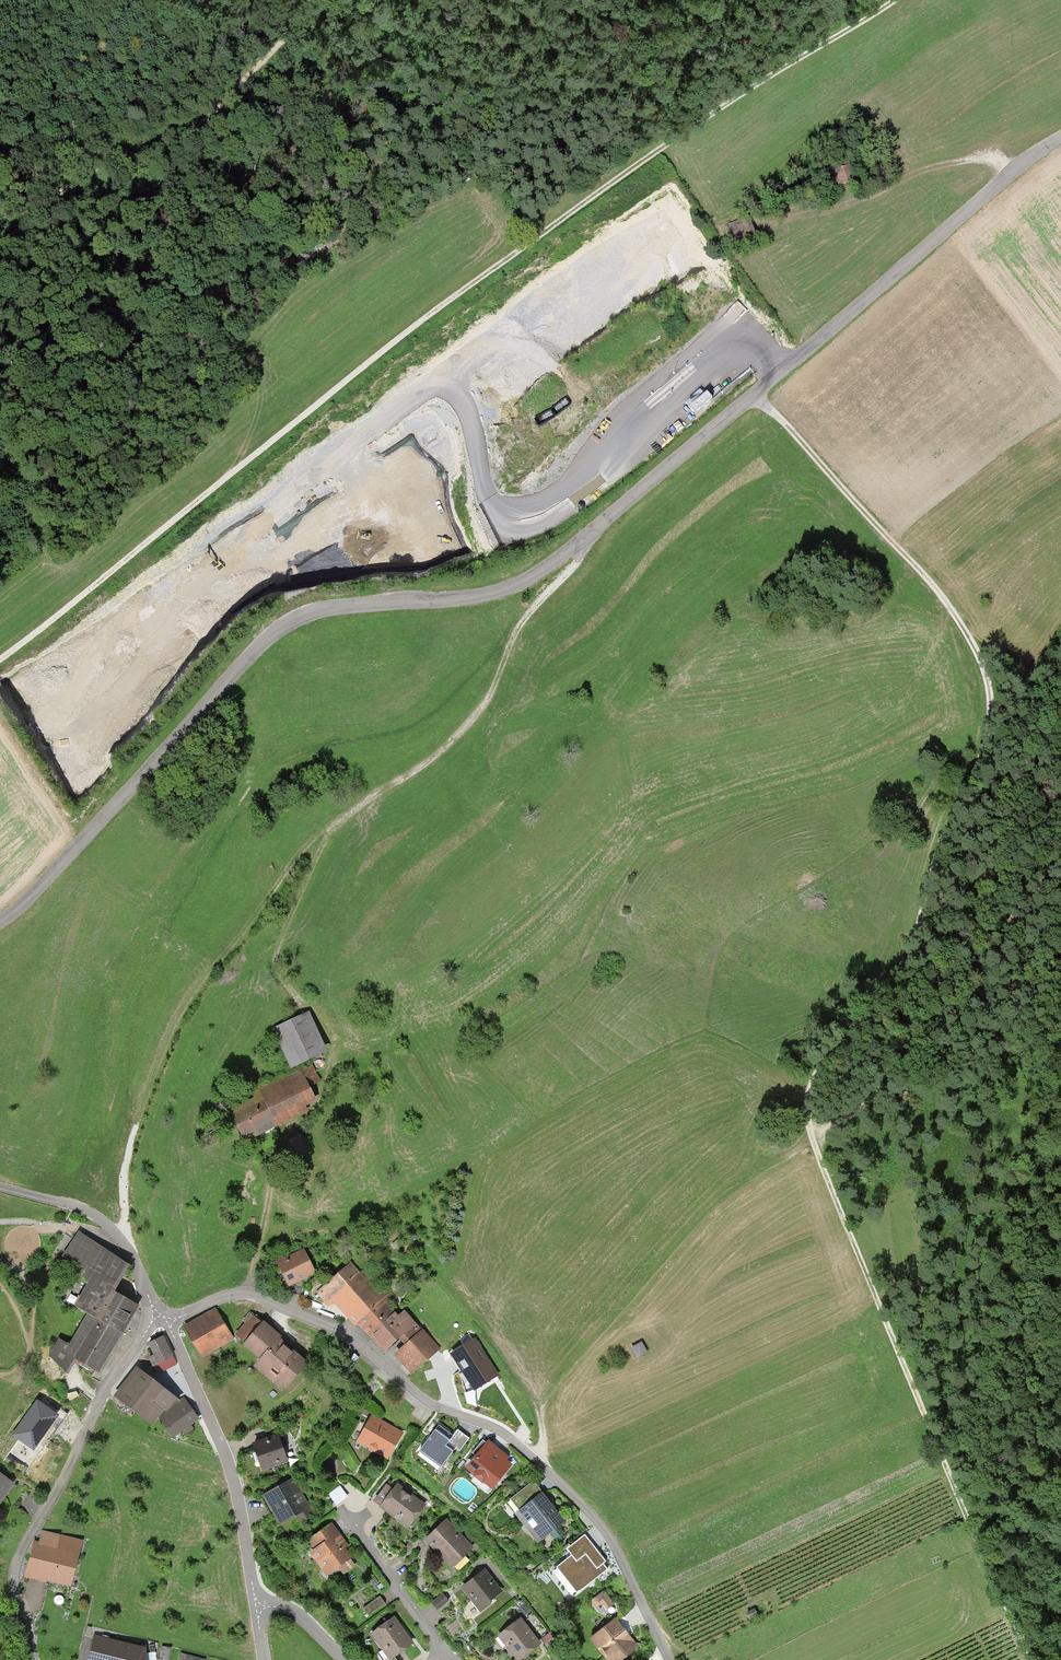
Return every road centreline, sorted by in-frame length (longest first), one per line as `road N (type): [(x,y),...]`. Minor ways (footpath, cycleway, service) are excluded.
road 1 (track): [(1030,1659),(856,1255),(806,1109),(821,1065),(887,1020),(913,907),(974,774),(989,707),(986,682),(940,597),(753,396)]
road 2 (tertiary): [(0,921),(265,637),(319,610),(452,601),(523,581),(585,538),(1008,172),(1060,137)]
road 3 (track): [(0,658),(411,327),(699,121),(890,0)]
road 4 (track): [(250,1293),(285,1136),(304,1126),(332,1082),(328,1037),(278,969),(289,921),(332,828),(429,760),(486,702),(514,634),(575,563),(585,538)]
road 5 (residential): [(668,1659),(593,1517),(500,1434),(427,1402),(358,1345),(262,1297),(231,1294),(164,1320)]
road 6 (track): [(332,828),(286,872),(176,1025),(126,1165),(125,1246)]
road 7 (track): [(0,243),(74,181),(206,118),(324,0)]
road 8 (track): [(1060,846),(907,1063),(861,1106),(809,1134)]
road 9 (residential): [(164,1320),(104,1391),(15,1562),(32,1659)]
road 10 (residential): [(164,1320),(237,1491),(256,1604)]
road 11 (track): [(785,212),(869,196),(962,160),(990,159),(1008,172)]
road 12 (residential): [(0,1187),(77,1207),(111,1230),(164,1320)]
road 13 (track): [(515,0),(564,81),(585,200)]
road 14 (residential): [(441,1656),(344,1508)]

